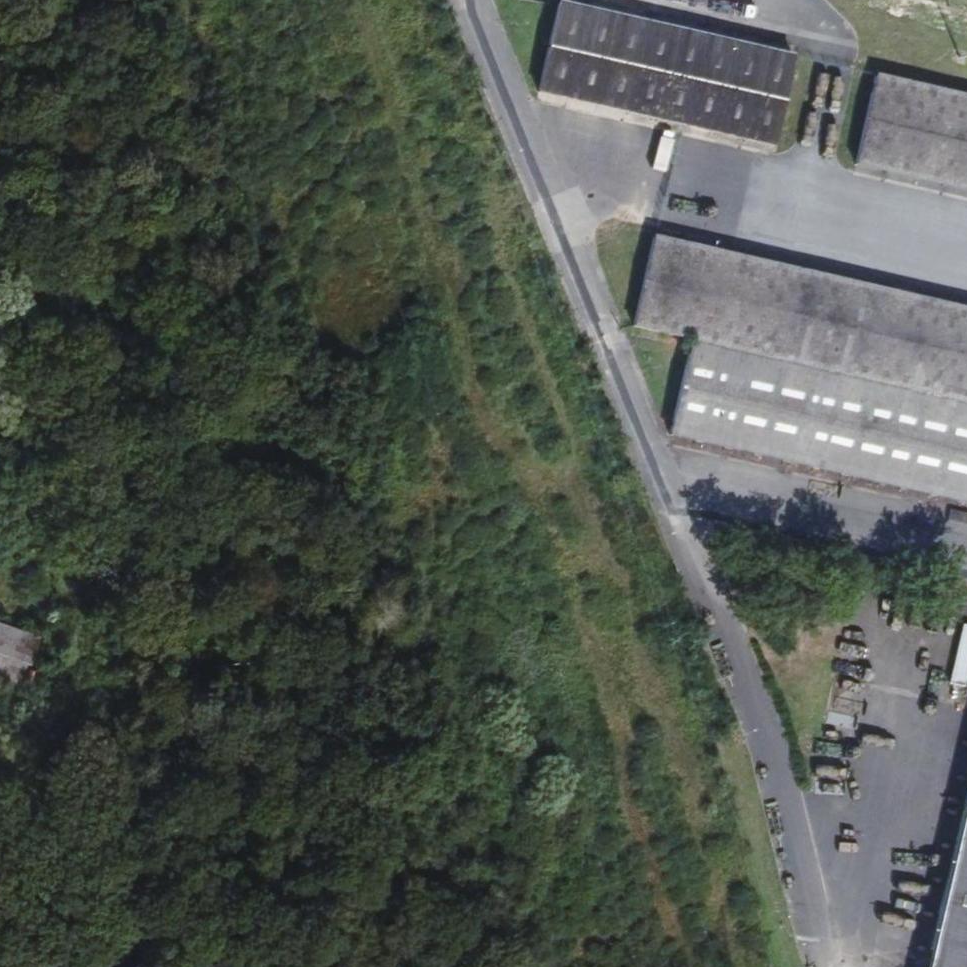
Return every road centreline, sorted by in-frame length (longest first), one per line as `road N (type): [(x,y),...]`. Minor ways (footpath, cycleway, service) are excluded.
road 1 (unclassified): [(787,0),(834,53),(801,218),(545,159),(475,0)]
road 2 (unclassified): [(665,479),(966,546)]

